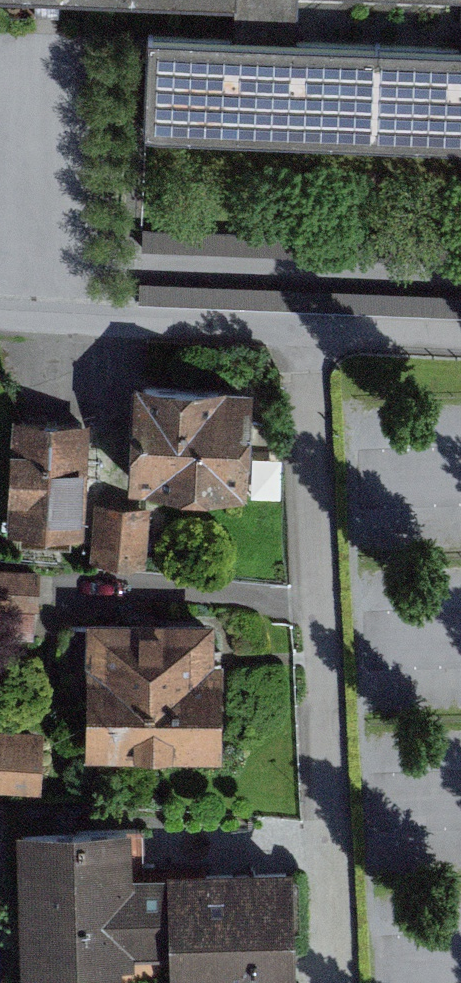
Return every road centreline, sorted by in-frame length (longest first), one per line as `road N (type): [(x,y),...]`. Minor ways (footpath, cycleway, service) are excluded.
road 1 (residential): [(347,982),(320,326)]
road 2 (residential): [(0,314),(320,326)]
road 3 (residential): [(320,326),(460,335)]

